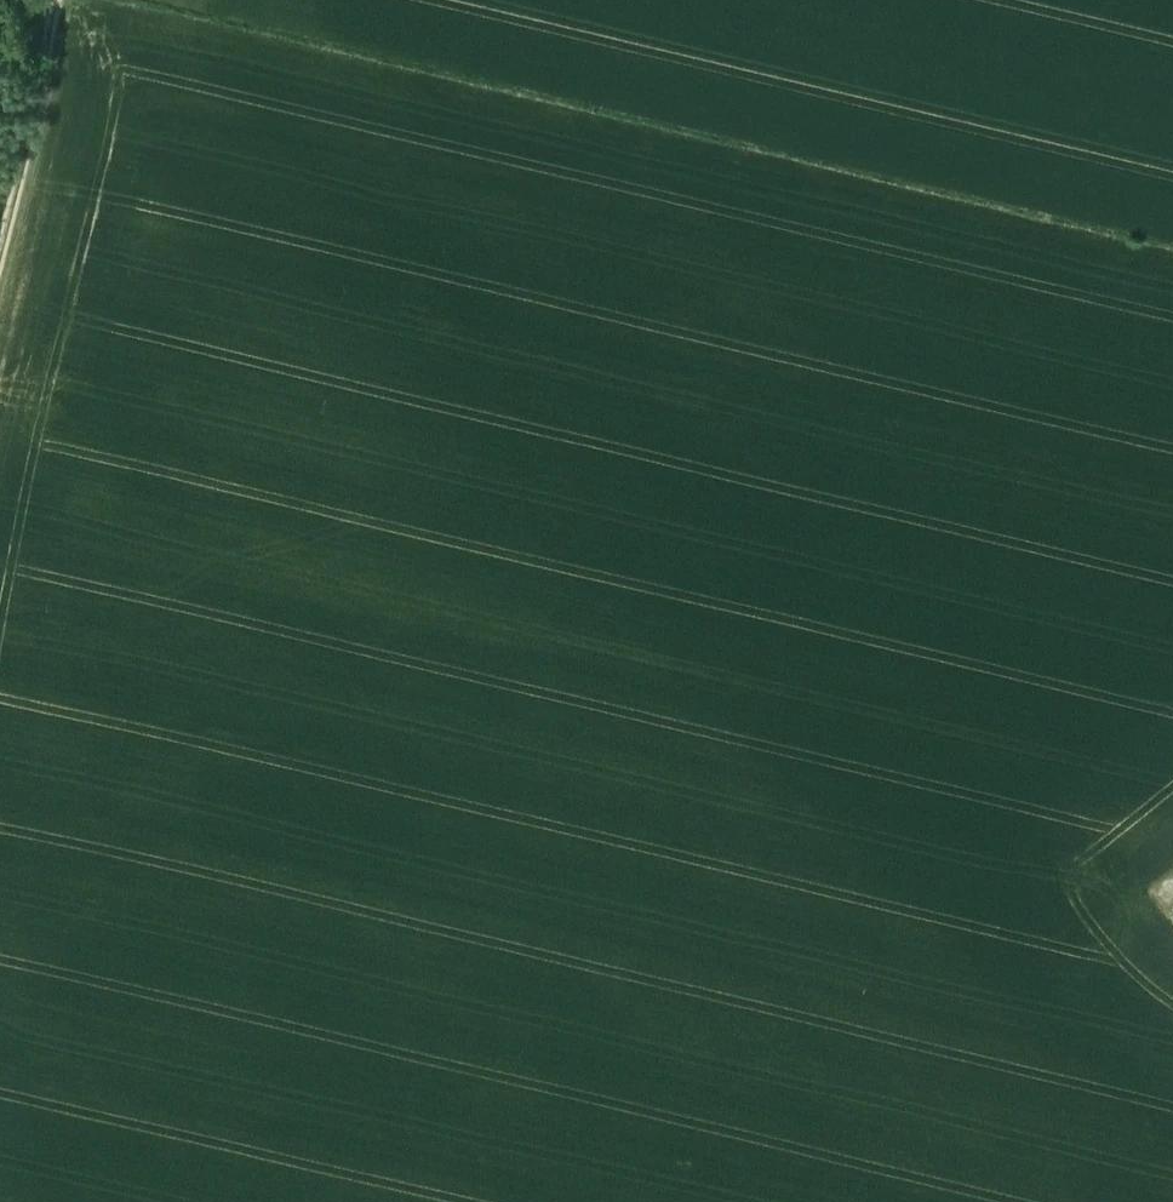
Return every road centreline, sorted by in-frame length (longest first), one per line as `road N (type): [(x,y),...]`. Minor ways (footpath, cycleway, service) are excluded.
road 1 (track): [(0,255),(55,0)]

